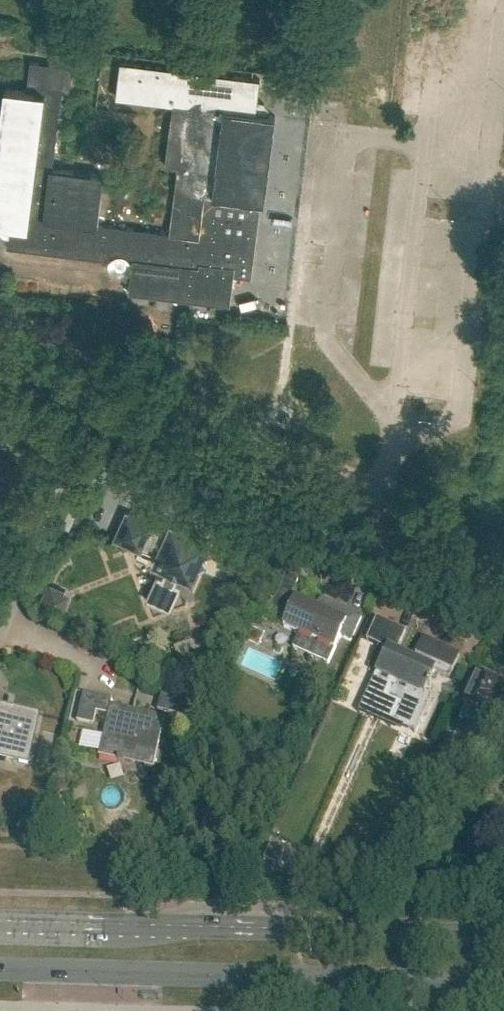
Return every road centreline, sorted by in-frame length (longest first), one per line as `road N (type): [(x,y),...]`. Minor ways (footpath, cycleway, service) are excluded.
road 1 (tertiary): [(0,970),(503,984)]
road 2 (tertiary): [(503,938),(0,927)]
road 3 (residential): [(503,581),(98,393)]
road 4 (residential): [(98,393),(1,632)]

